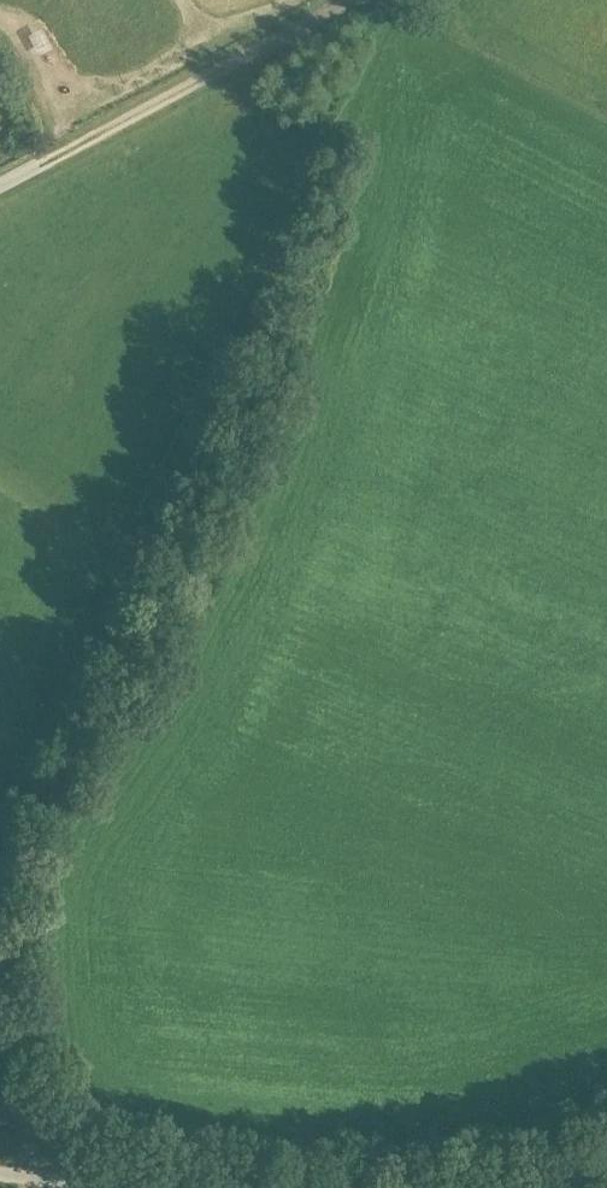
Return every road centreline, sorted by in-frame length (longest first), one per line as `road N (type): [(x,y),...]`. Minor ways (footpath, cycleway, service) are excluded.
road 1 (track): [(353,0),(49,159)]
road 2 (unclassified): [(138,1187),(0,1175)]
road 3 (track): [(95,1183),(0,1106)]

